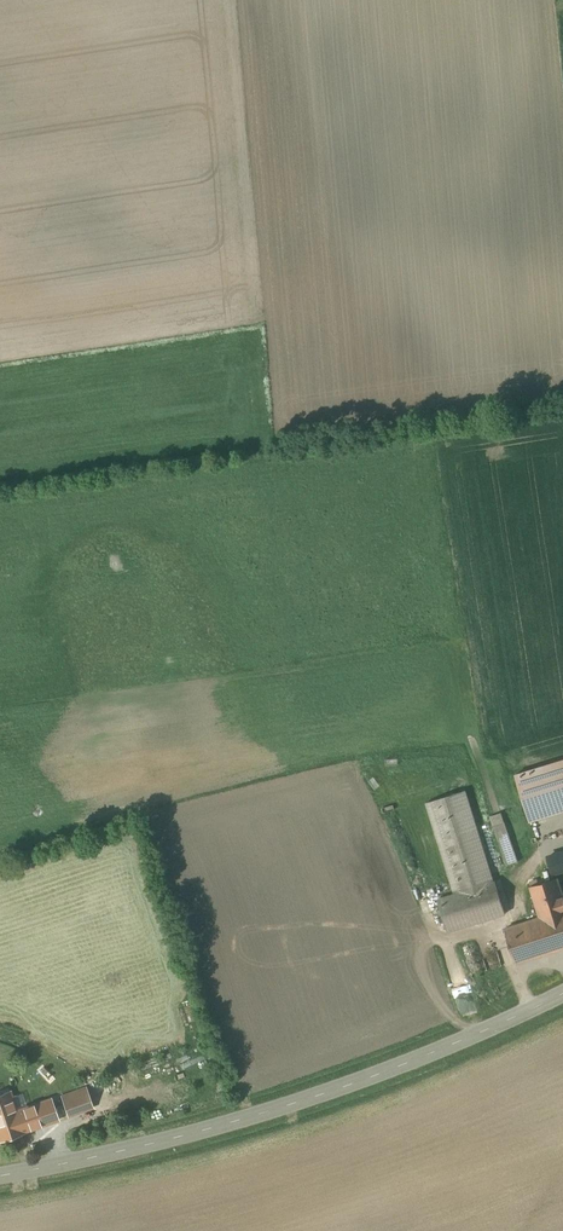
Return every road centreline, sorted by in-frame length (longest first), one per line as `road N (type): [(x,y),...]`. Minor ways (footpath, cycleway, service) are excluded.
road 1 (tertiary): [(562,993),(314,1098),(0,1176)]

